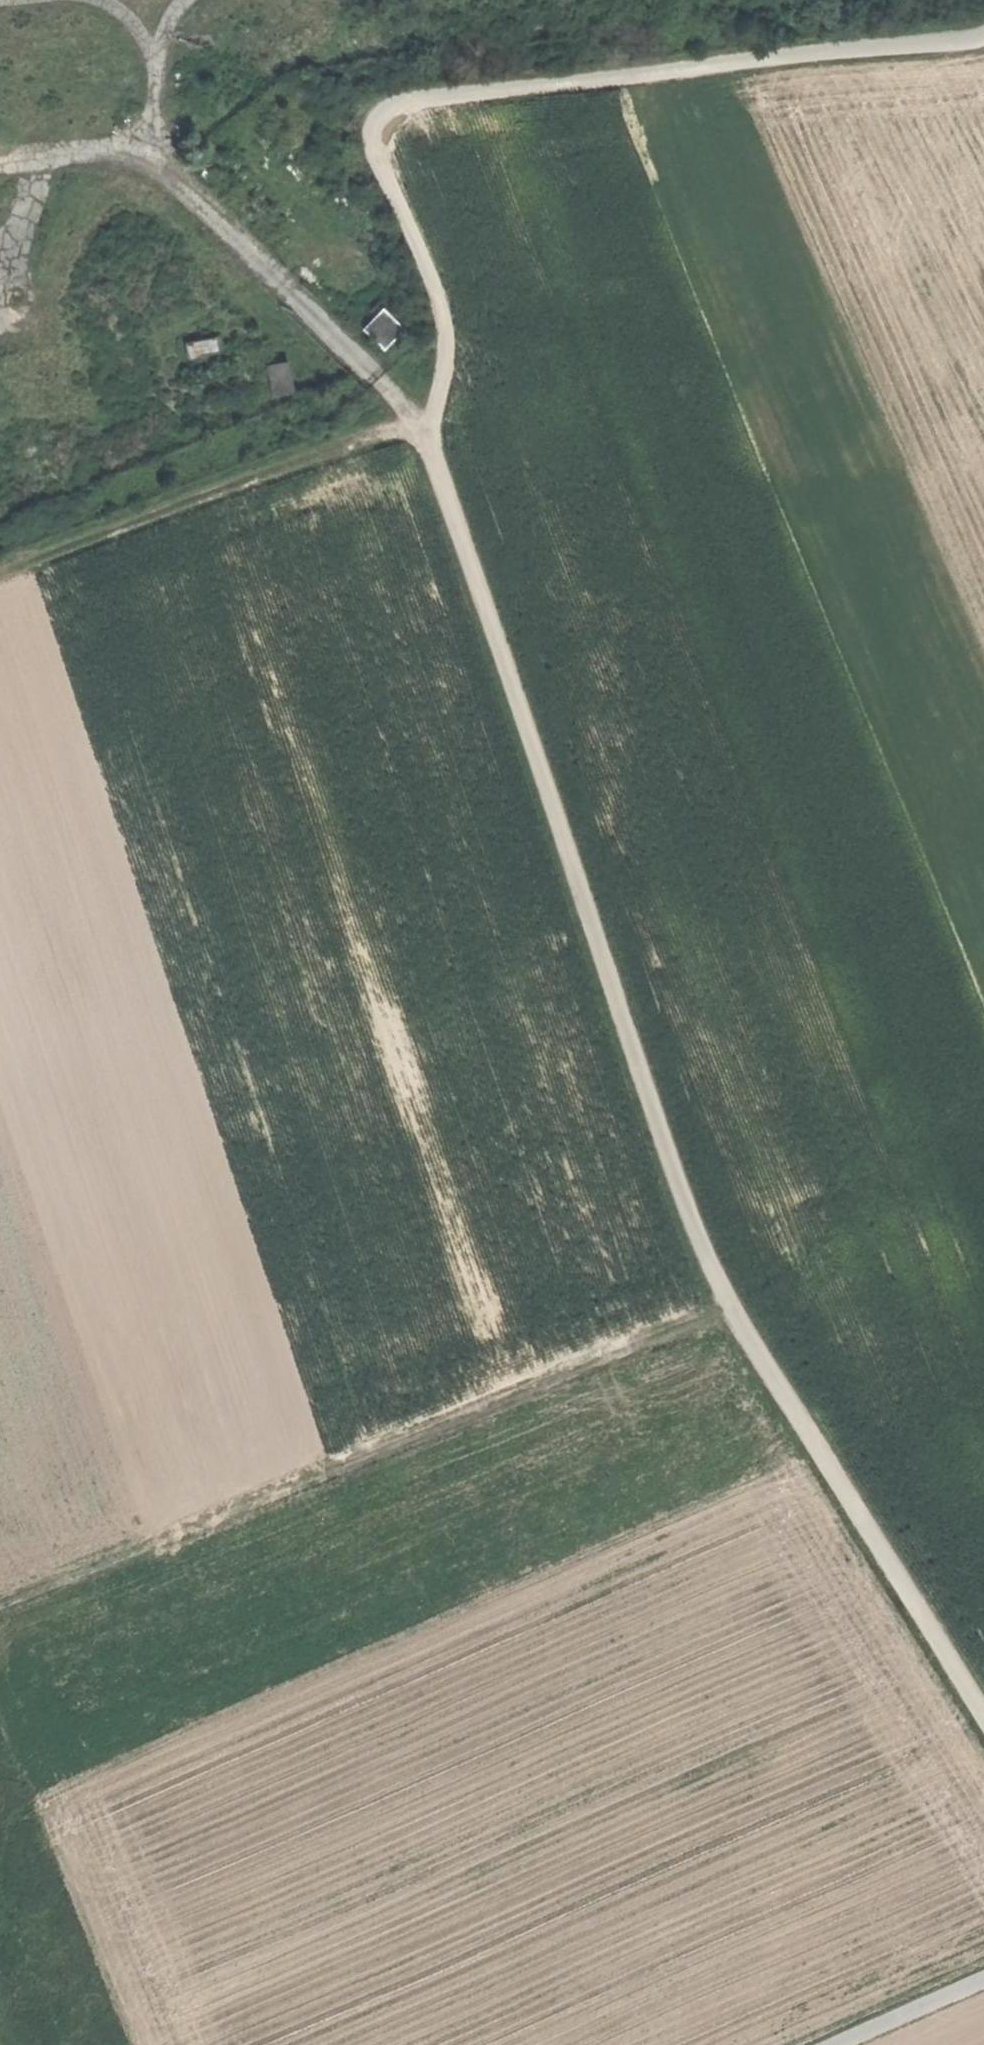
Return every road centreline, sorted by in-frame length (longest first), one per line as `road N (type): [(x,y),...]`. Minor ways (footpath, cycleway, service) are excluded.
road 1 (track): [(983,34),(432,94),(391,111),(372,144),(445,320),(437,401),(423,419)]
road 2 (track): [(0,1591),(731,1299)]
road 3 (track): [(423,419),(155,160),(96,153),(0,163)]
road 4 (track): [(0,578),(423,419)]
road 5 (track): [(155,160),(155,47),(189,0)]
road 6 (unclassified): [(983,1980),(837,2044)]

